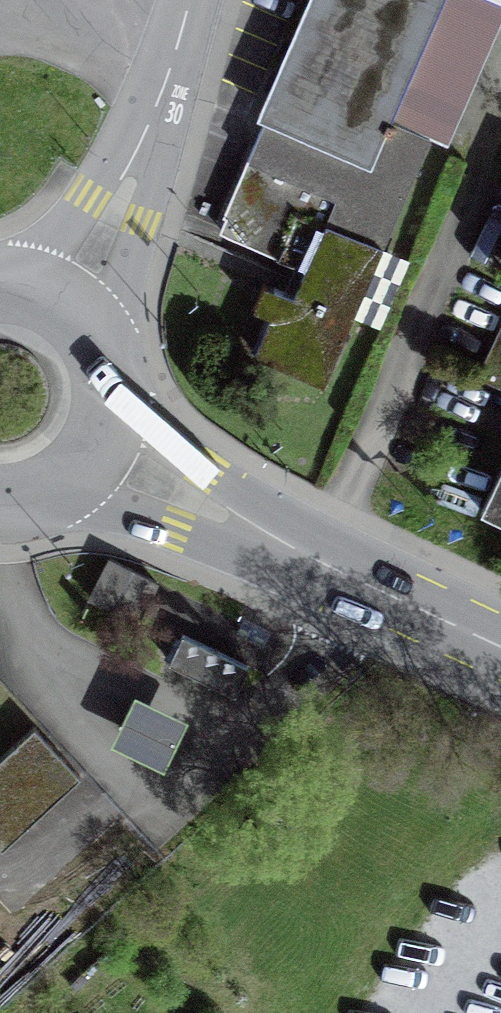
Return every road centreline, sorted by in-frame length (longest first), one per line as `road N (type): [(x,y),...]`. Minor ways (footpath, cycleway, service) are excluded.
road 1 (primary): [(95,459),(500,651)]
road 2 (residential): [(65,317),(146,142),(192,0)]
road 3 (residential): [(170,815),(47,697),(0,587)]
road 4 (primary): [(95,459),(108,422),(107,382),(92,346),(65,317)]

